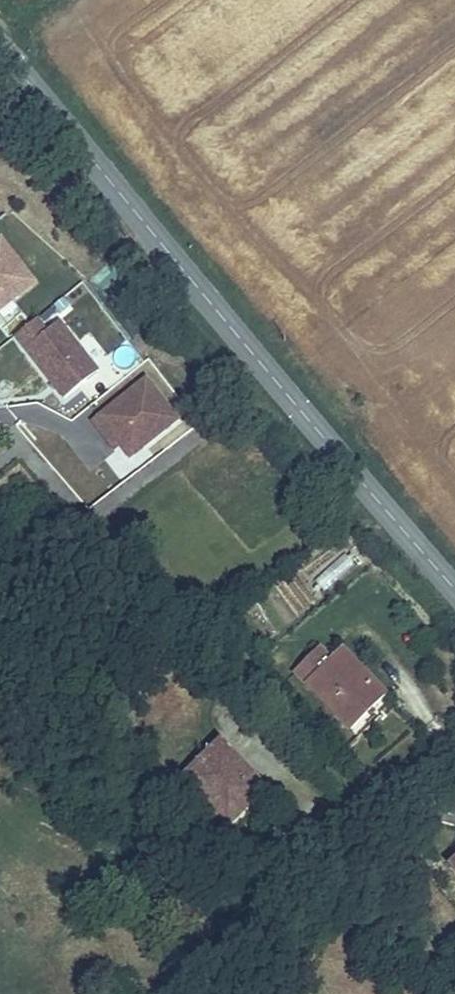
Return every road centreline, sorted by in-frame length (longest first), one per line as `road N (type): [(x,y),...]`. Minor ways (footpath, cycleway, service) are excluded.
road 1 (tertiary): [(0,51),(454,588)]

